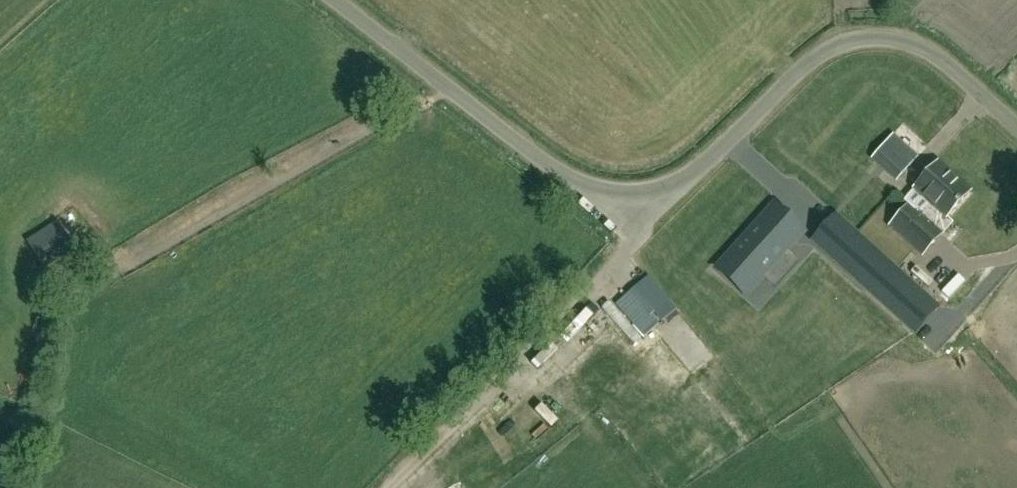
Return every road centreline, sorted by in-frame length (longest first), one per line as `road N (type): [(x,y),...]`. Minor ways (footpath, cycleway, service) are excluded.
road 1 (unclassified): [(1016,127),(934,54),(901,40),(858,39),(813,57),(694,171),(656,192),(613,193),(553,168),(340,0)]
road 2 (track): [(390,487),(632,240),(634,195)]

